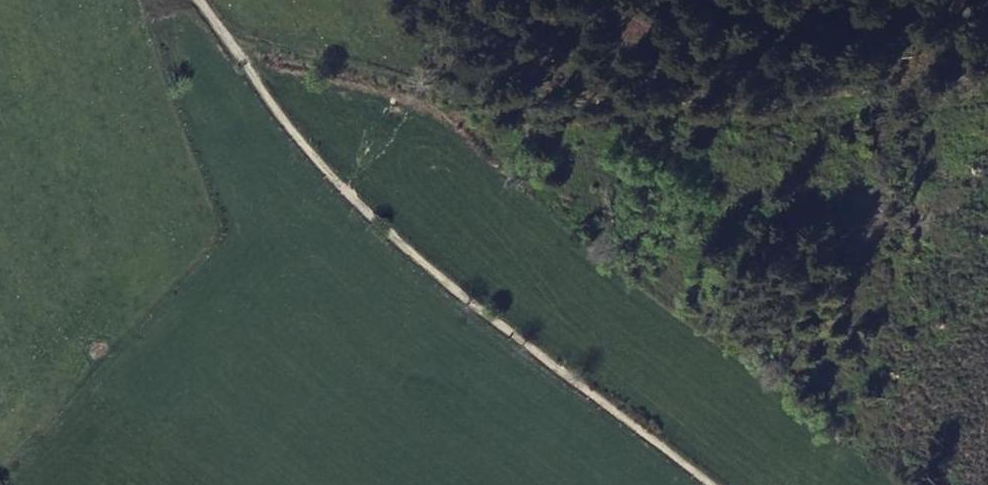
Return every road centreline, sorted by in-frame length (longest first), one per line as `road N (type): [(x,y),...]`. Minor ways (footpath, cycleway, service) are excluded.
road 1 (track): [(218,0),(363,189),(737,484)]

